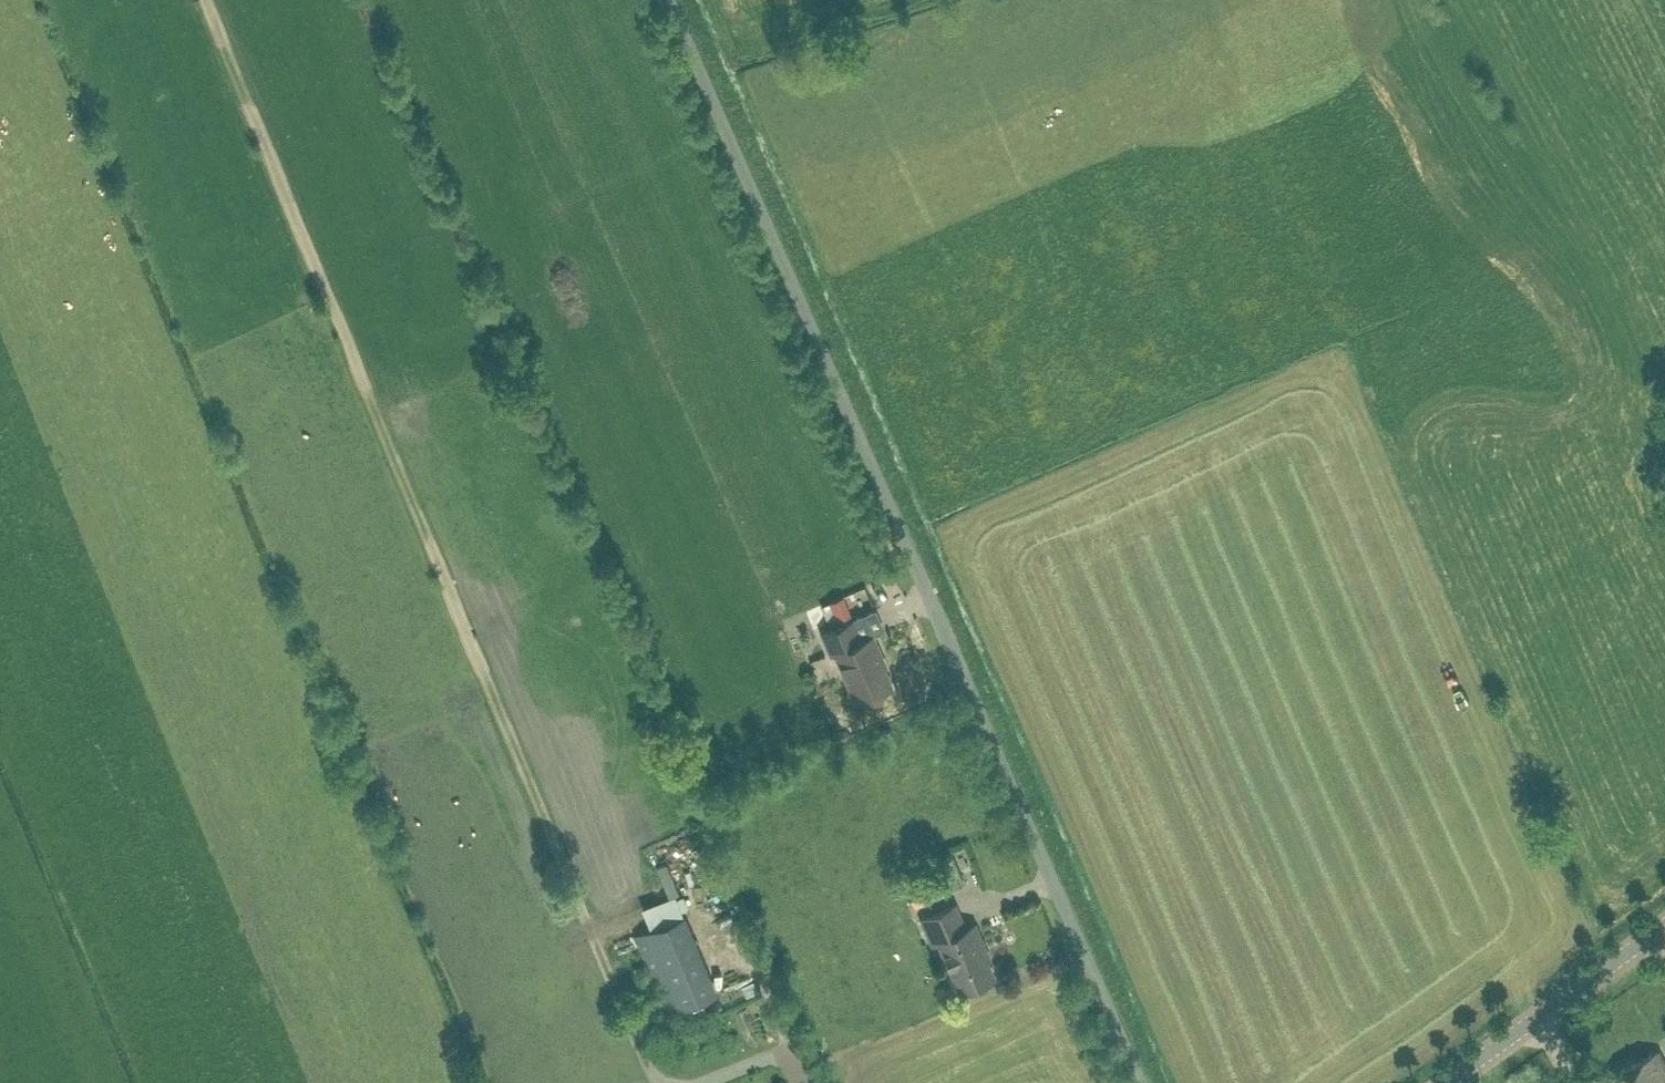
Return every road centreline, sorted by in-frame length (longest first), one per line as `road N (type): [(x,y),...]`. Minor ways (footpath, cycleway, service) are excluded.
road 1 (unclassified): [(1141,1082),(670,0)]
road 2 (track): [(205,0),(654,1082)]
road 3 (tertiary): [(1443,1082),(1664,923)]

